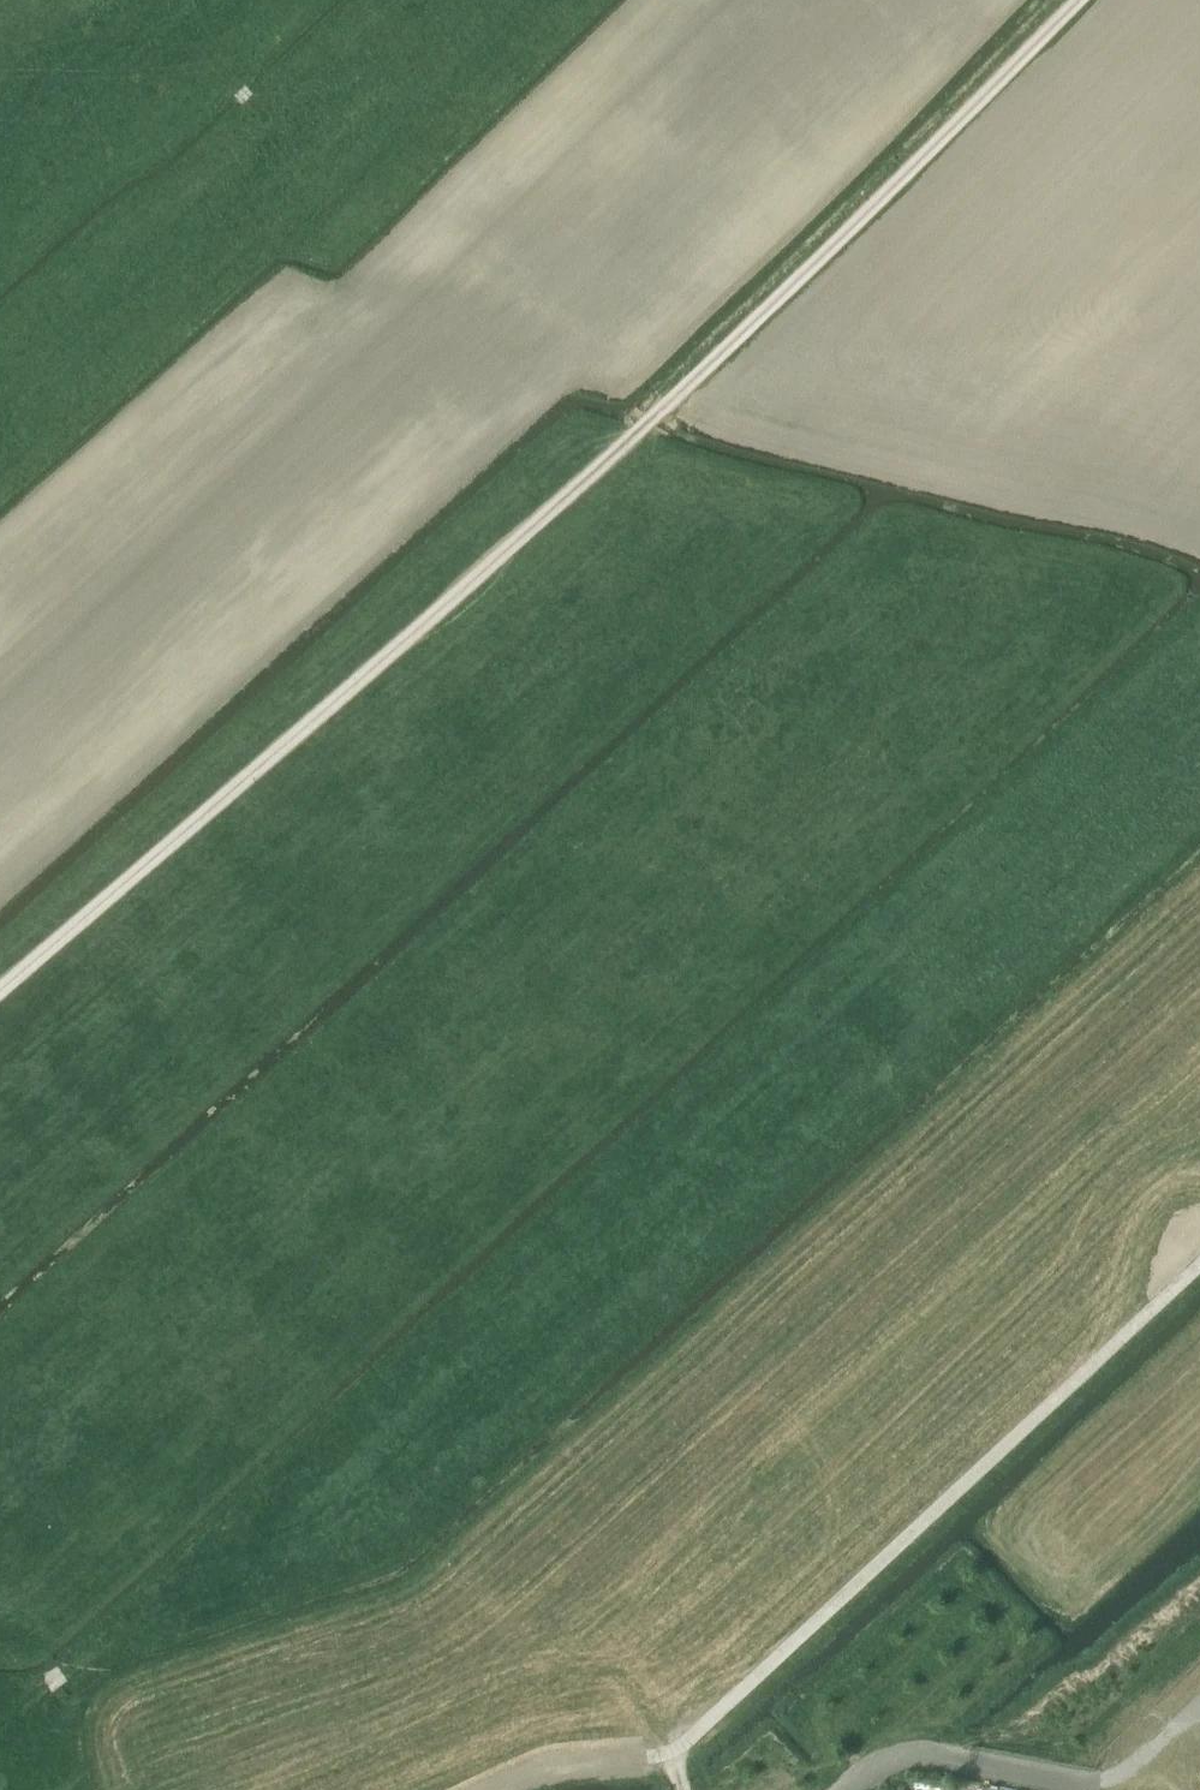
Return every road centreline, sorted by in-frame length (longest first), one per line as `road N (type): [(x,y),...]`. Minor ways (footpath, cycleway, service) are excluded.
road 1 (track): [(0,987),(625,441),(1081,0)]
road 2 (track): [(497,1789),(532,1774),(657,1759),(1199,1265)]

